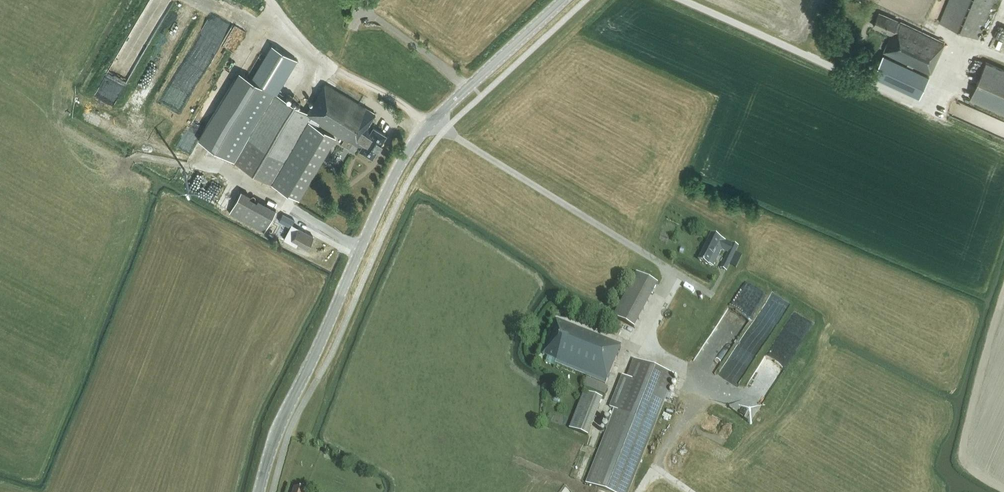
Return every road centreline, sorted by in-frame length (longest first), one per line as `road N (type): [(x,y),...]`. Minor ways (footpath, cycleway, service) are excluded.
road 1 (tertiary): [(259,491),(281,419),(403,160),(430,123),(562,0)]
road 2 (track): [(271,0),(340,73),(430,123)]
road 3 (track): [(690,372),(706,379),(644,490)]

